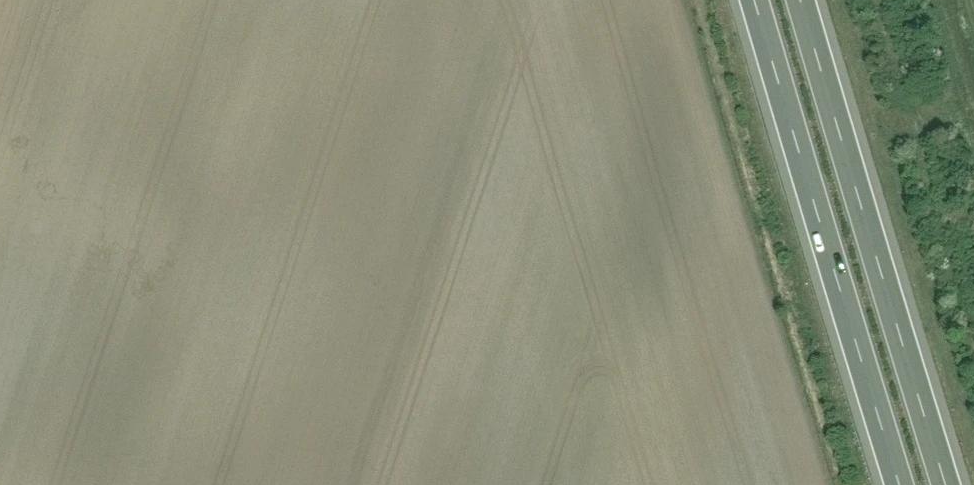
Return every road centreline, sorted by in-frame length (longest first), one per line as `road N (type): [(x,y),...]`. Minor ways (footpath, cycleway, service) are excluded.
road 1 (motorway): [(947,484),(801,0)]
road 2 (motorway): [(755,0),(899,484)]

